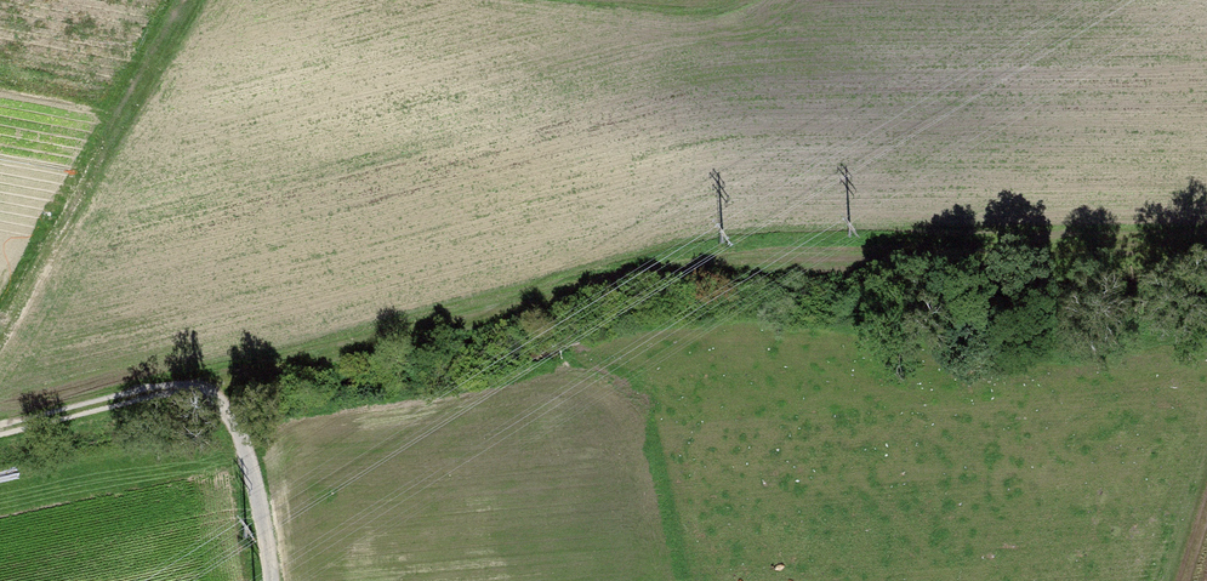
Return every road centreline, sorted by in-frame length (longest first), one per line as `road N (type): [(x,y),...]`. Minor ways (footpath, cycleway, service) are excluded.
road 1 (track): [(230,381),(633,264),(782,239),(1206,238)]
road 2 (track): [(0,335),(196,0)]
road 3 (track): [(0,430),(230,381)]
road 4 (track): [(230,381),(268,494),(280,580)]

